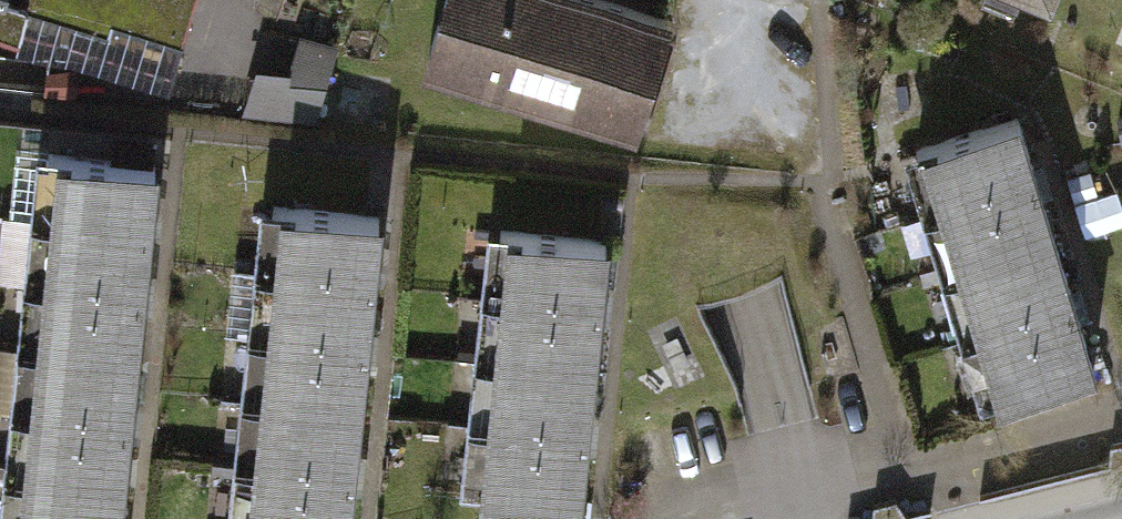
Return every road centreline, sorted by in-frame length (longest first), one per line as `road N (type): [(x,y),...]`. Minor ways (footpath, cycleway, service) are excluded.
road 1 (track): [(770,0),(895,462)]

